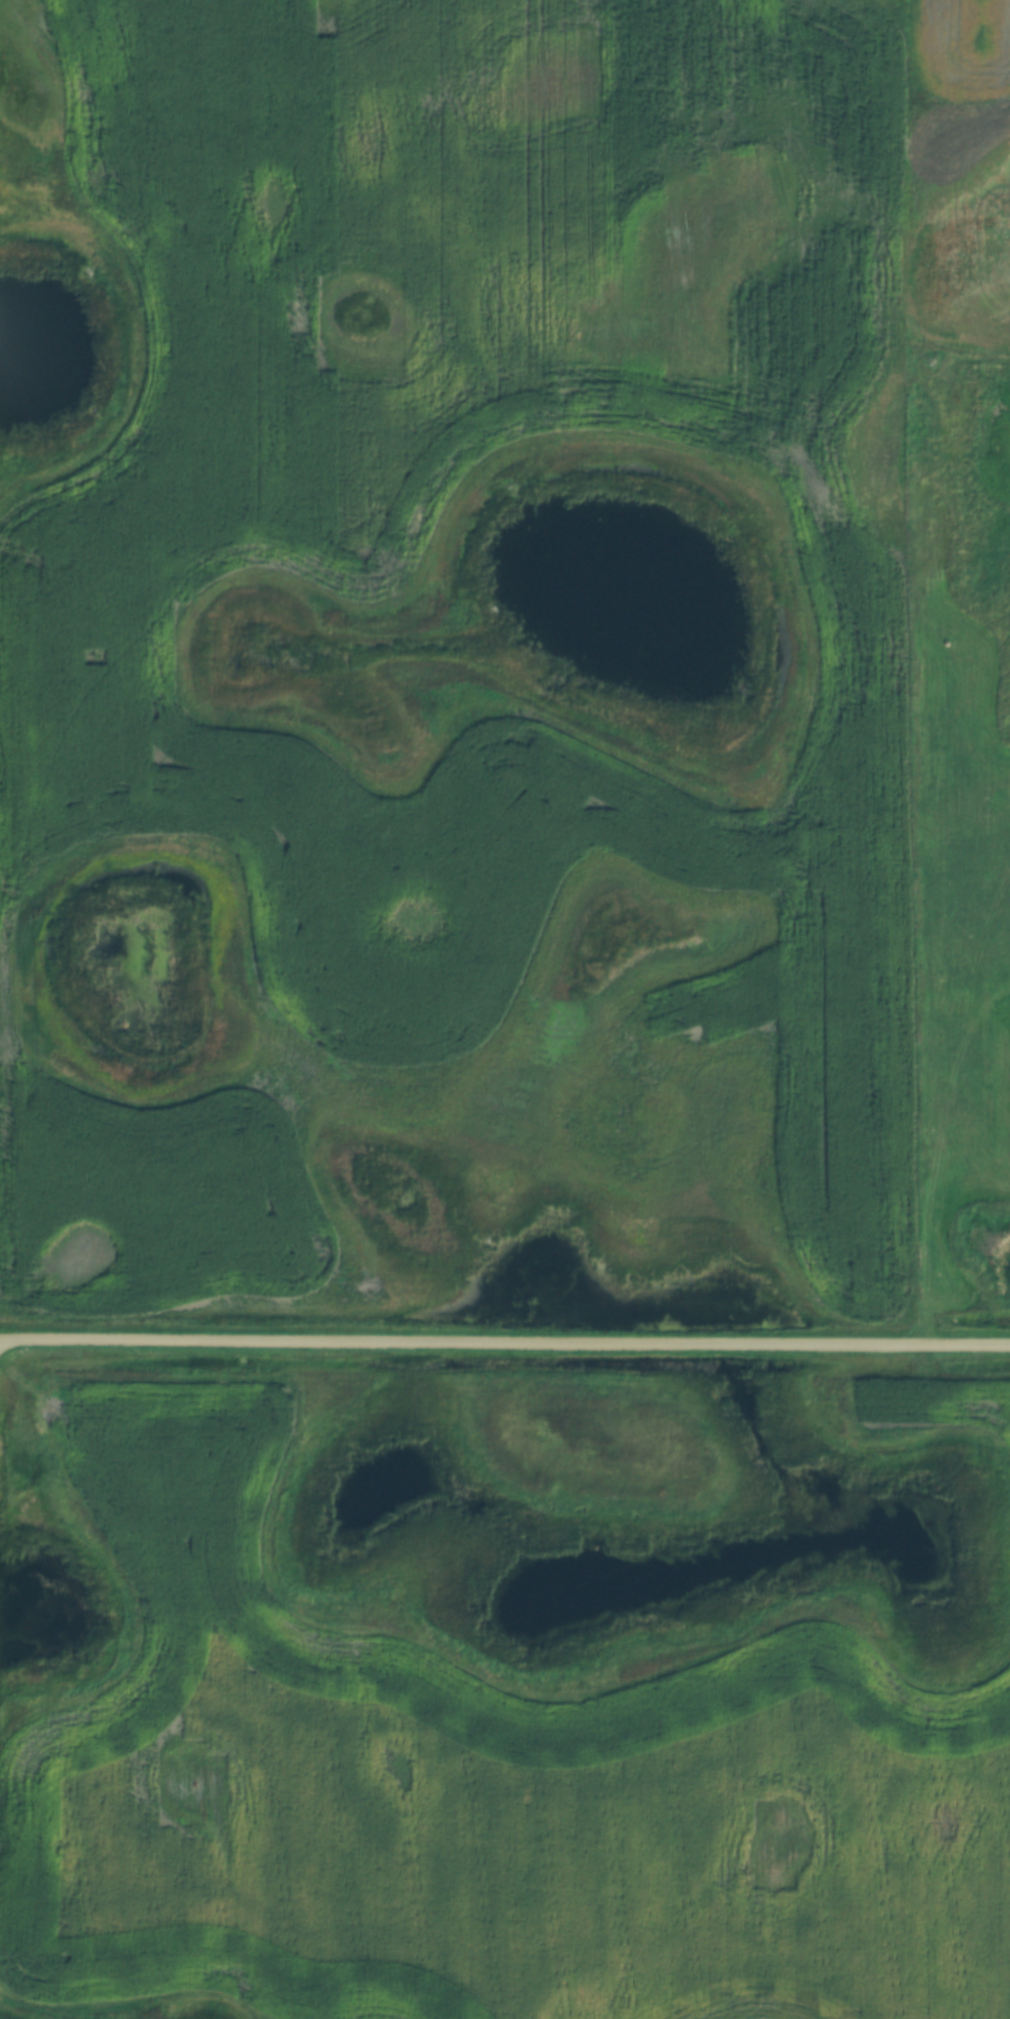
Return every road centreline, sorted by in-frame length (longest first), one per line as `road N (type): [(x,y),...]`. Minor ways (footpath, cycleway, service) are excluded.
road 1 (residential): [(0,1345),(1009,1349)]

